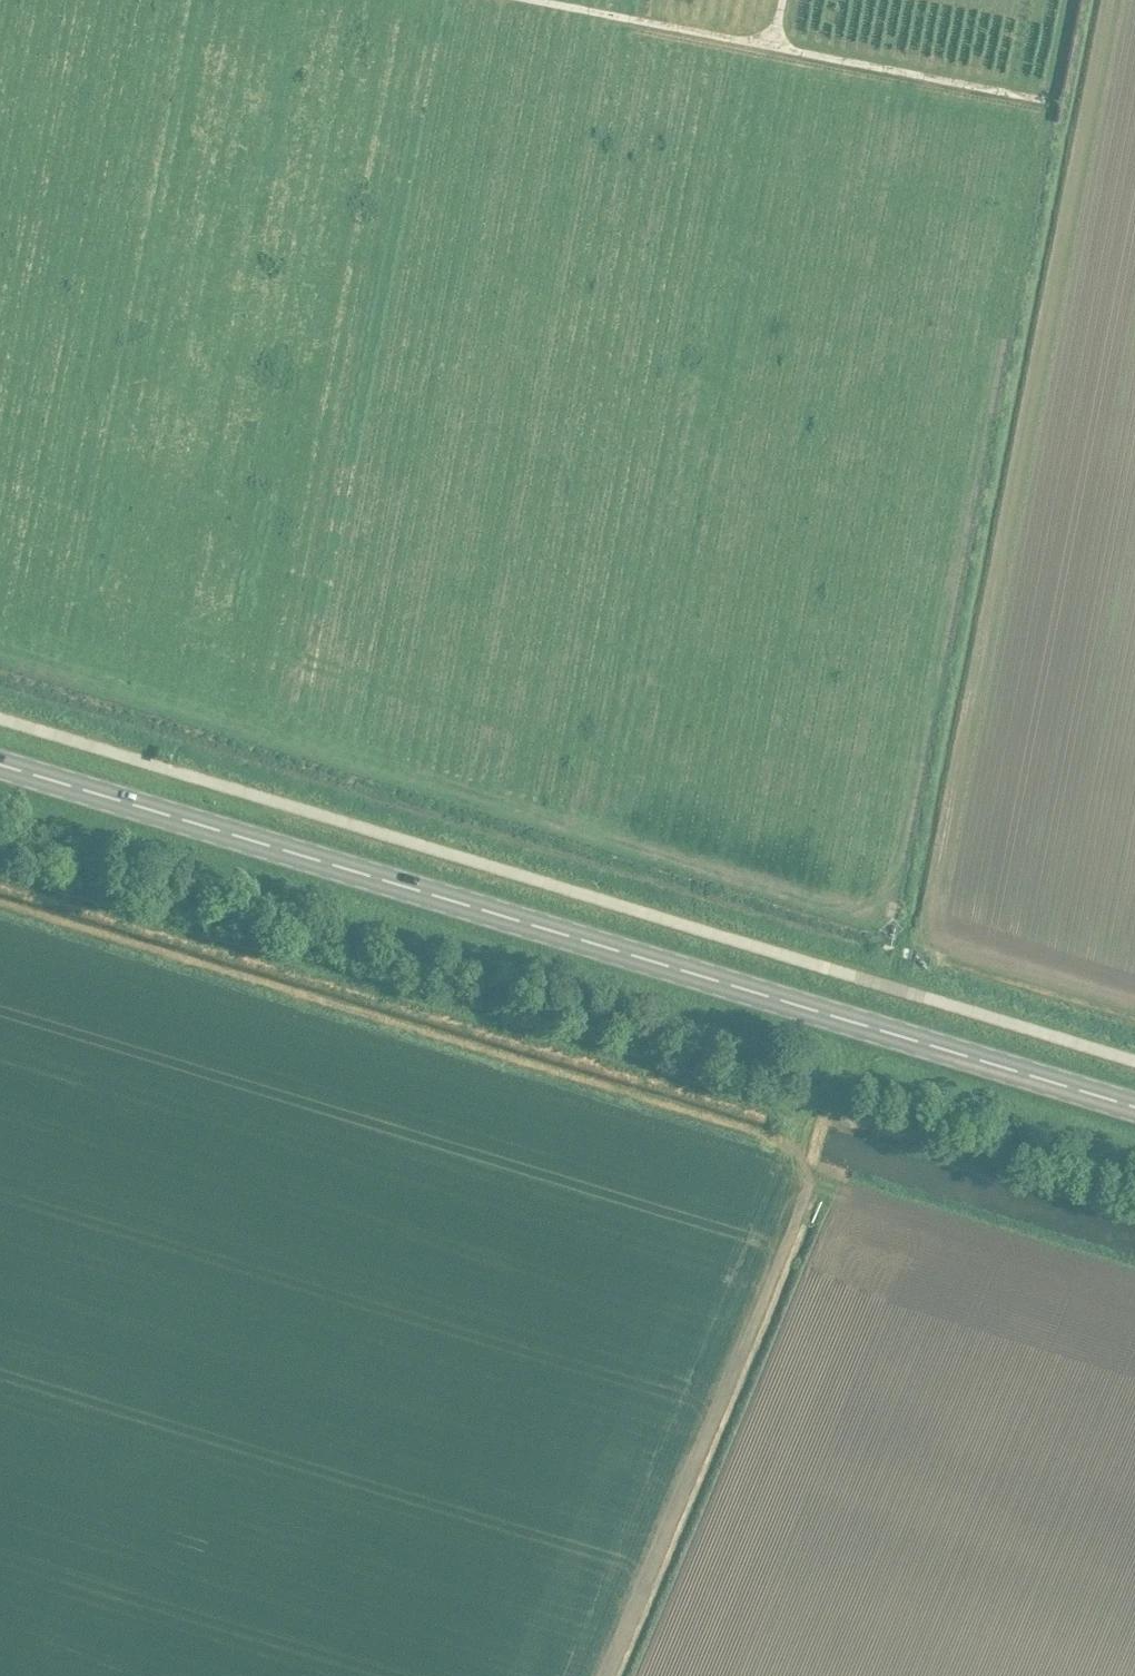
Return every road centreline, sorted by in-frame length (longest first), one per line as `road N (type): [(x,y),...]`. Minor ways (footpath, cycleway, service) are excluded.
road 1 (primary): [(1134,1109),(0,766)]

